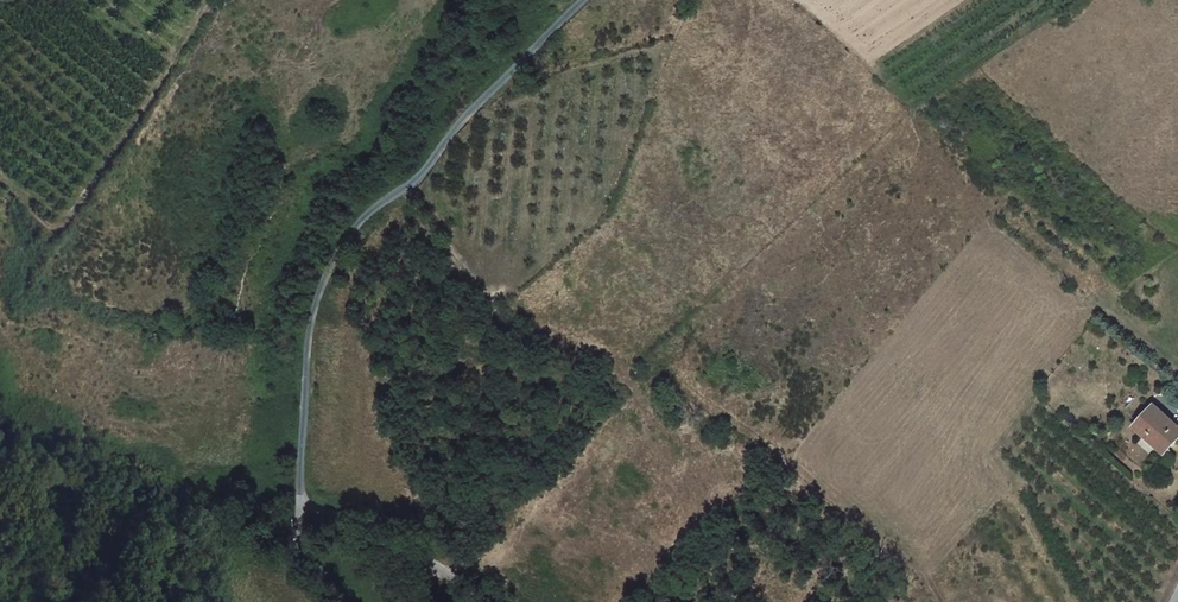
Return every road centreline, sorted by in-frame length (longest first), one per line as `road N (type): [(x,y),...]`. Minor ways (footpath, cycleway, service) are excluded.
road 1 (unclassified): [(300,510),(309,338),(335,270),(375,202),(416,185),(456,128),(579,0)]
road 2 (track): [(407,189),(455,257),(518,325),(612,381)]
road 3 (unclassified): [(300,510),(319,518),(360,514),(434,566),(505,601)]

